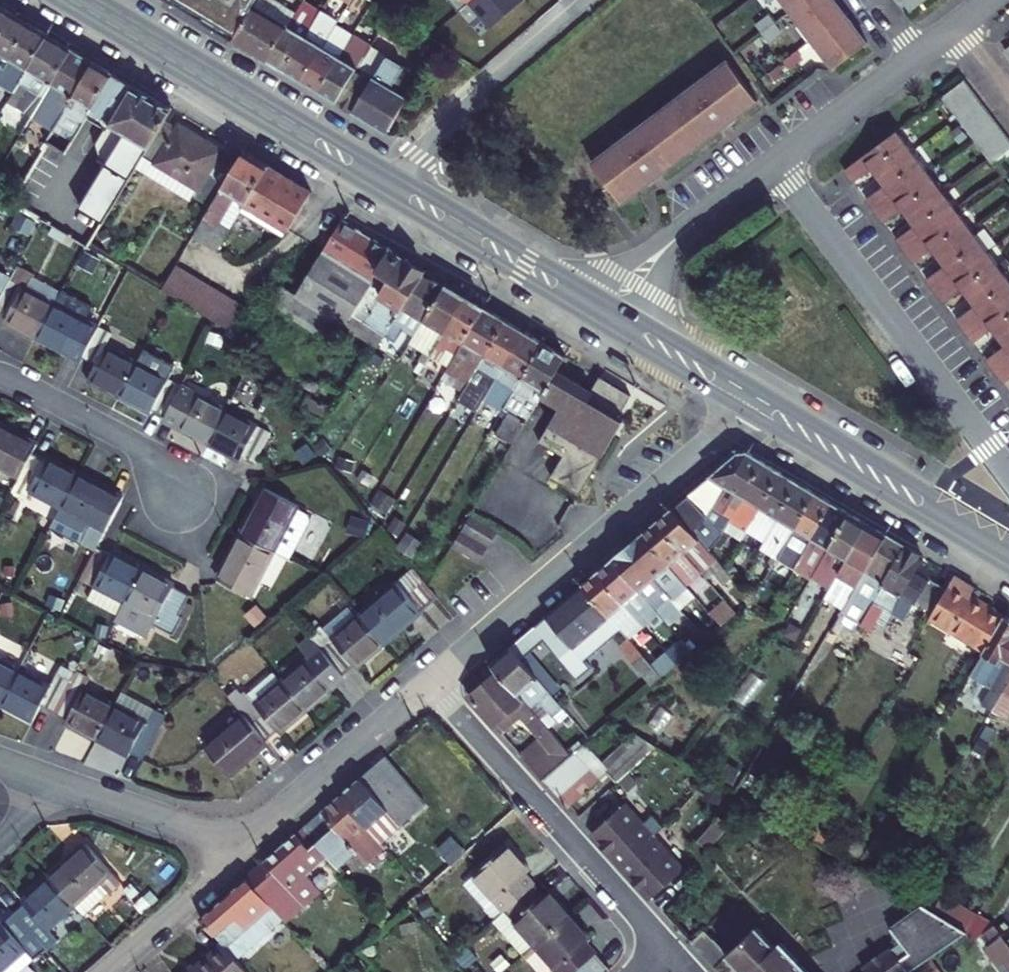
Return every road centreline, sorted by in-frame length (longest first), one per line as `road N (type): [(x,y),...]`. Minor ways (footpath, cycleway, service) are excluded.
road 1 (residential): [(739,408),(428,684)]
road 2 (residential): [(774,164),(1008,476)]
road 3 (secondary): [(54,0),(388,199)]
road 4 (residential): [(428,684),(668,948)]
road 5 (secondary): [(401,179),(101,0)]
road 6 (secondary): [(739,408),(1008,568)]
road 7 (secondary): [(1008,541),(752,386)]
road 8 (residential): [(774,164),(993,0)]
road 9 (residential): [(428,684),(231,858)]
road 10 (residential): [(401,179),(430,140),(589,0)]
road 11 (secondary): [(388,199),(608,331)]
road 12 (secondary): [(621,310),(401,179)]
road 13 (residential): [(0,375),(143,450),(175,502)]
road 14 (residential): [(621,310),(662,251),(774,164)]
road 15 (residential): [(231,858),(199,832),(39,775)]
road 16 (residential): [(104,971),(231,858)]
road 17 (secondary): [(608,331),(739,408)]
road 18 (secondary): [(752,386),(621,310)]

